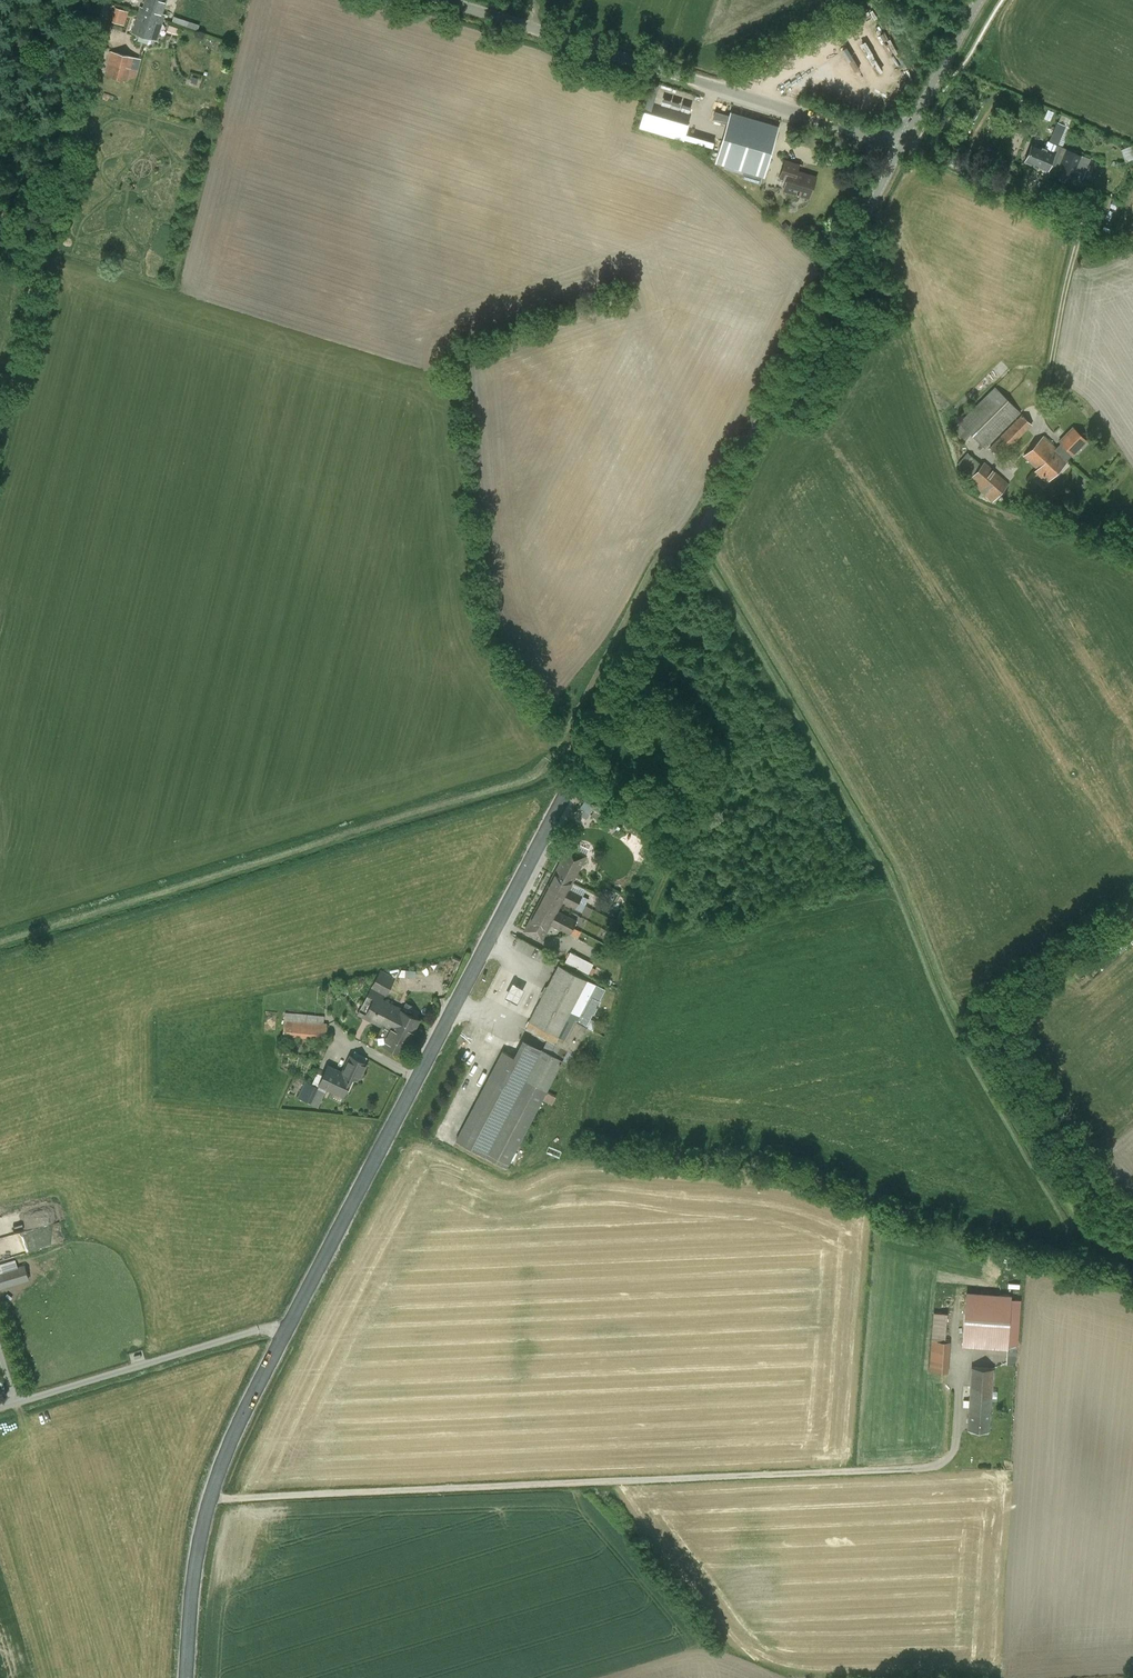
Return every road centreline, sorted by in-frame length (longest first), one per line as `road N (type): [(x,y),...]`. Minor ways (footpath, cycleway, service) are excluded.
road 1 (secondary): [(285,1333),(902,142)]
road 2 (tertiary): [(902,142),(445,0)]
road 3 (track): [(107,0),(0,424)]
road 4 (secondary): [(186,1677),(210,1497),(285,1333)]
road 5 (unclassified): [(0,1408),(258,1331),(285,1333)]
road 6 (track): [(590,749),(677,836),(646,926),(648,946)]
road 7 (secondary): [(902,142),(978,0)]

